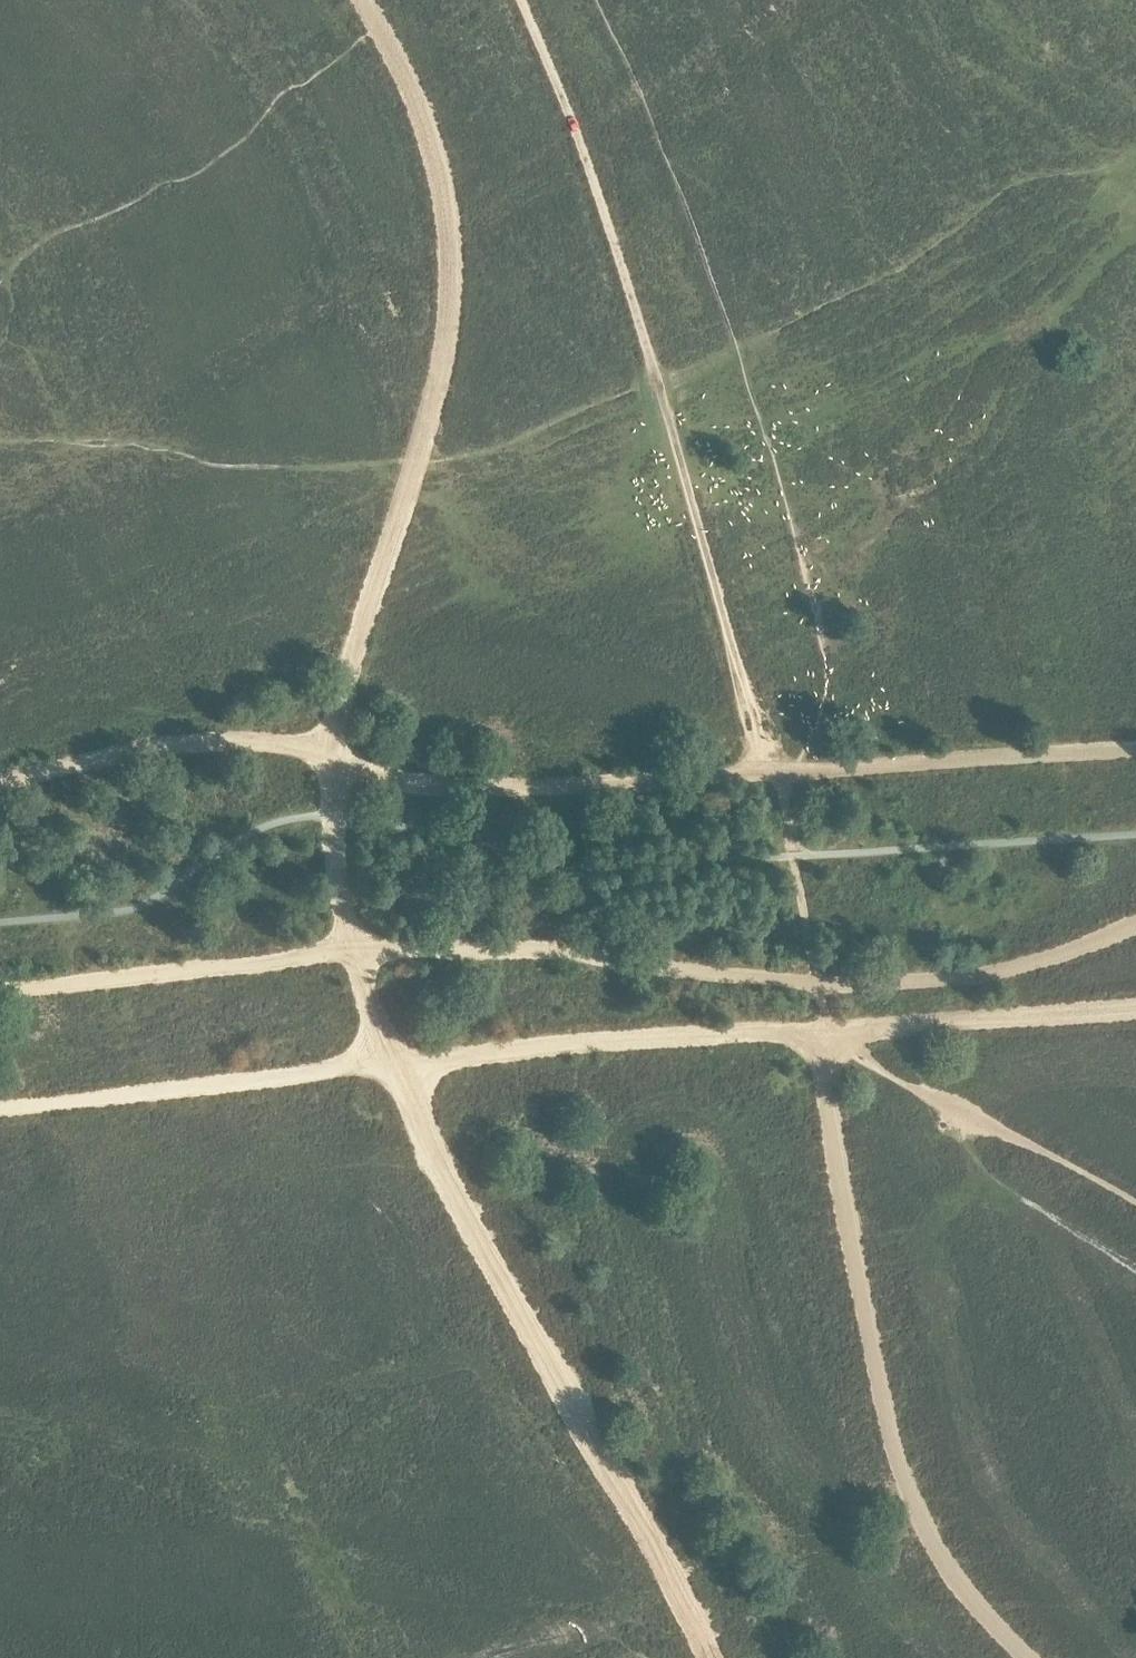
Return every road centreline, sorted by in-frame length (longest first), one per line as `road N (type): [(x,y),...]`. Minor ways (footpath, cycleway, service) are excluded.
road 1 (track): [(325,752),(323,811),(346,954),(418,1141),(700,1657)]
road 2 (track): [(823,1031),(740,1028),(390,1056),(0,1106)]
road 3 (track): [(812,980),(532,947),(346,954),(0,988)]
road 4 (track): [(764,772),(620,259),(517,0)]
road 5 (track): [(362,0),(421,116),(447,222),(449,283),(436,388),(325,752)]
road 6 (track): [(823,1031),(821,1067),(881,1402),(908,1500),(944,1569),(1028,1657)]
road 7 (track): [(325,752),(355,771),(464,792),(764,772)]
road 8 (track): [(1135,752),(764,772)]
road 9 (track): [(1135,917),(960,974),(812,980)]
road 10 (track): [(0,781),(128,747),(204,737),(325,752)]
road 11 (track): [(1135,1009),(823,1031)]

